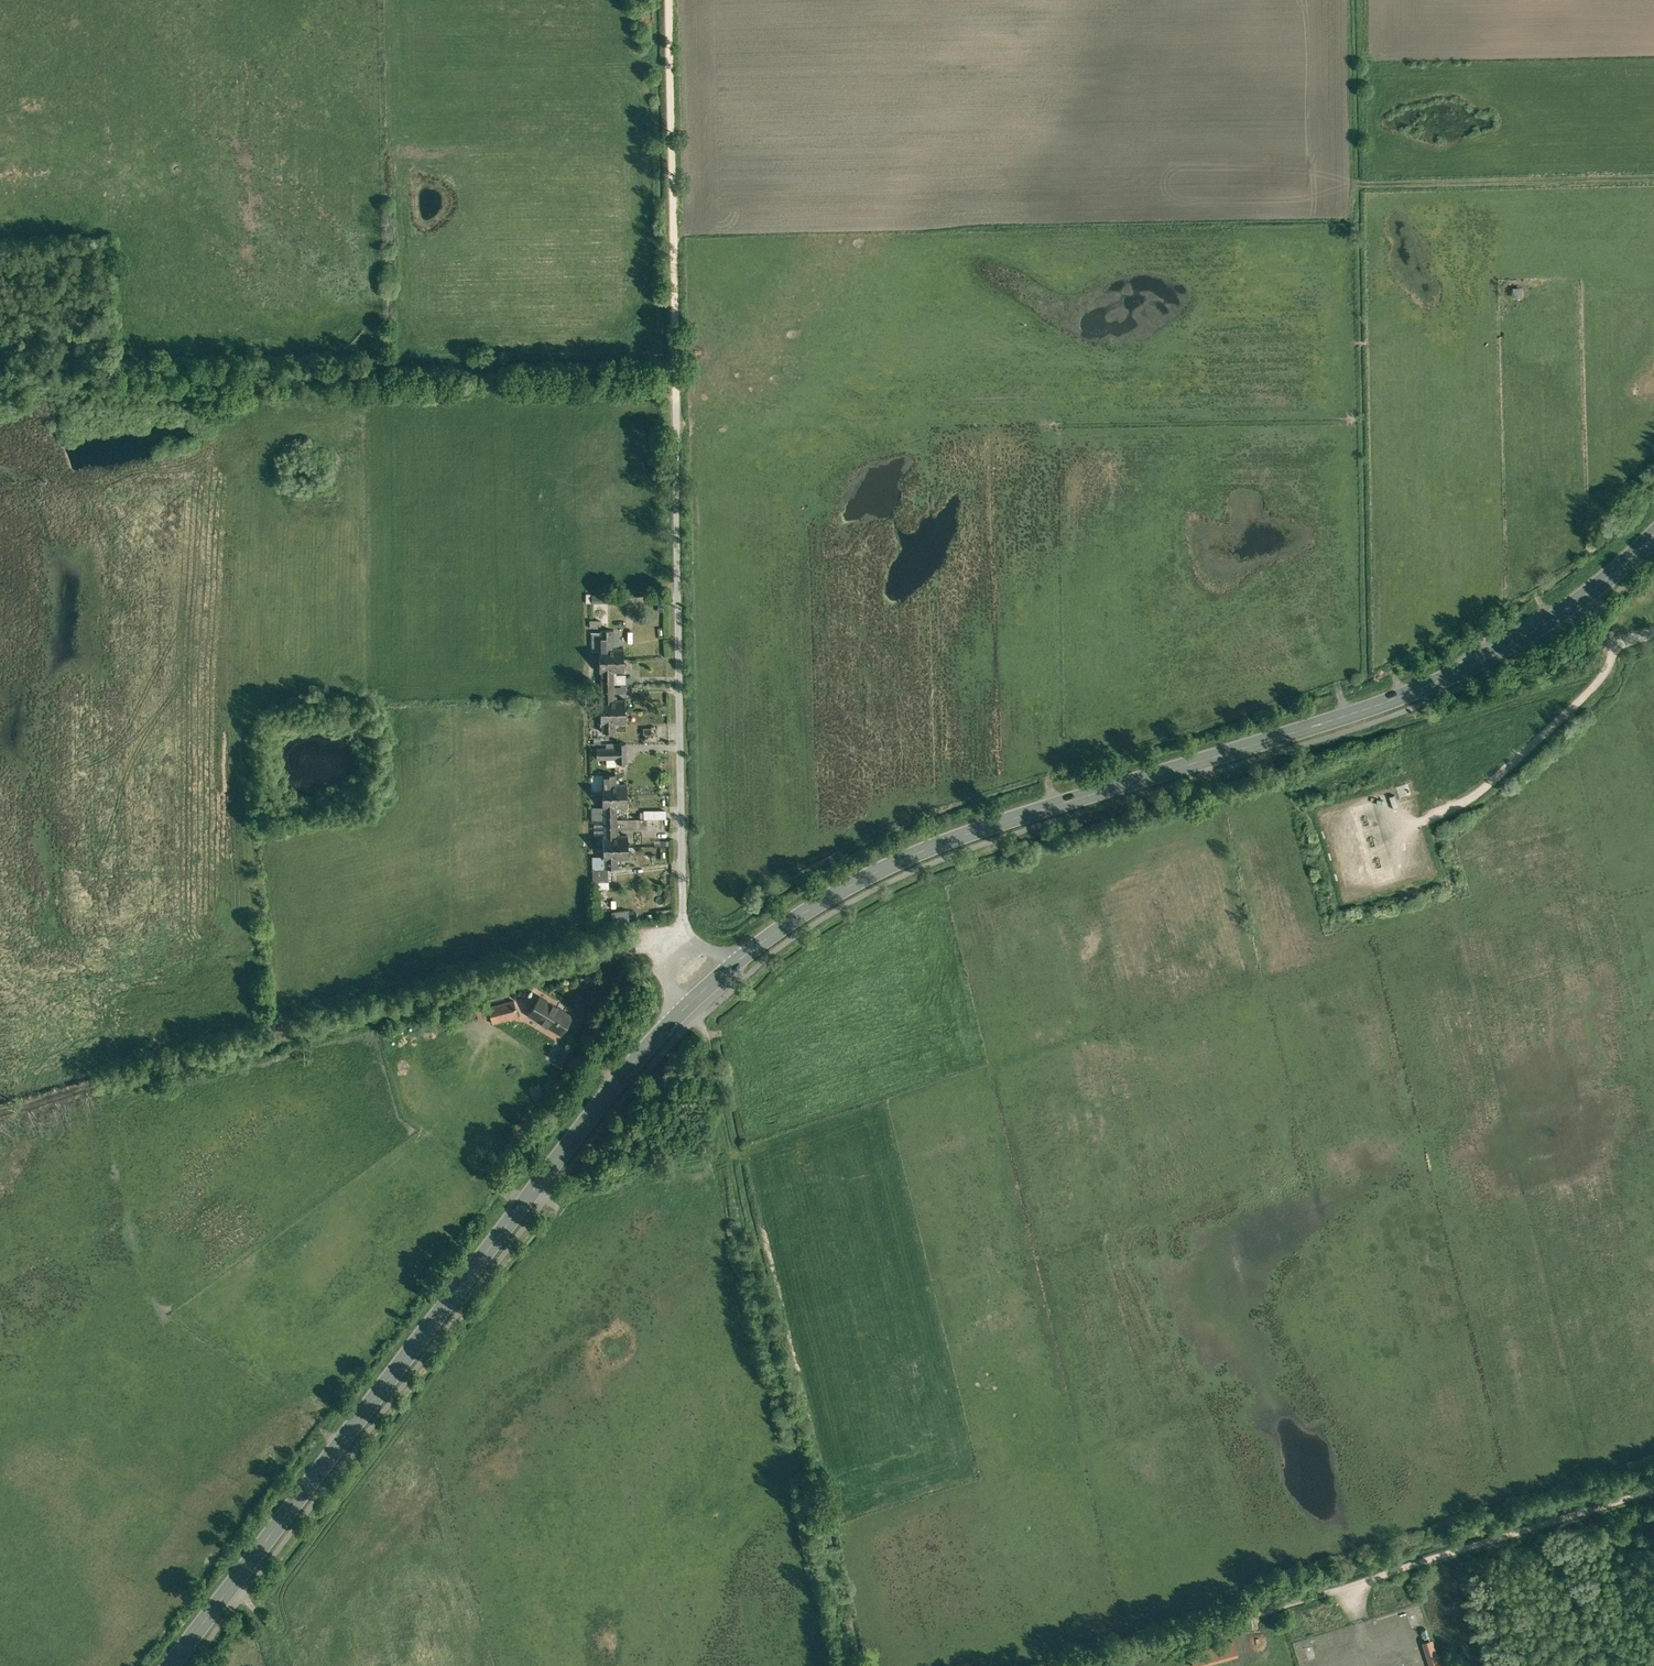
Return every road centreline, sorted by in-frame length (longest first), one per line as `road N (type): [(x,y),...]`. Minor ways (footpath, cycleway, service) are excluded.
road 1 (primary): [(702,979),(848,877),(953,831),(1347,716),(1483,660),(1603,583),(1653,536)]
road 2 (unclassified): [(669,943),(680,919),(664,0)]
road 3 (primary): [(164,1665),(609,1085),(702,979)]
road 4 (track): [(861,1665),(730,1158),(711,1052),(682,1023)]
road 5 (unclassified): [(669,943),(537,981)]

